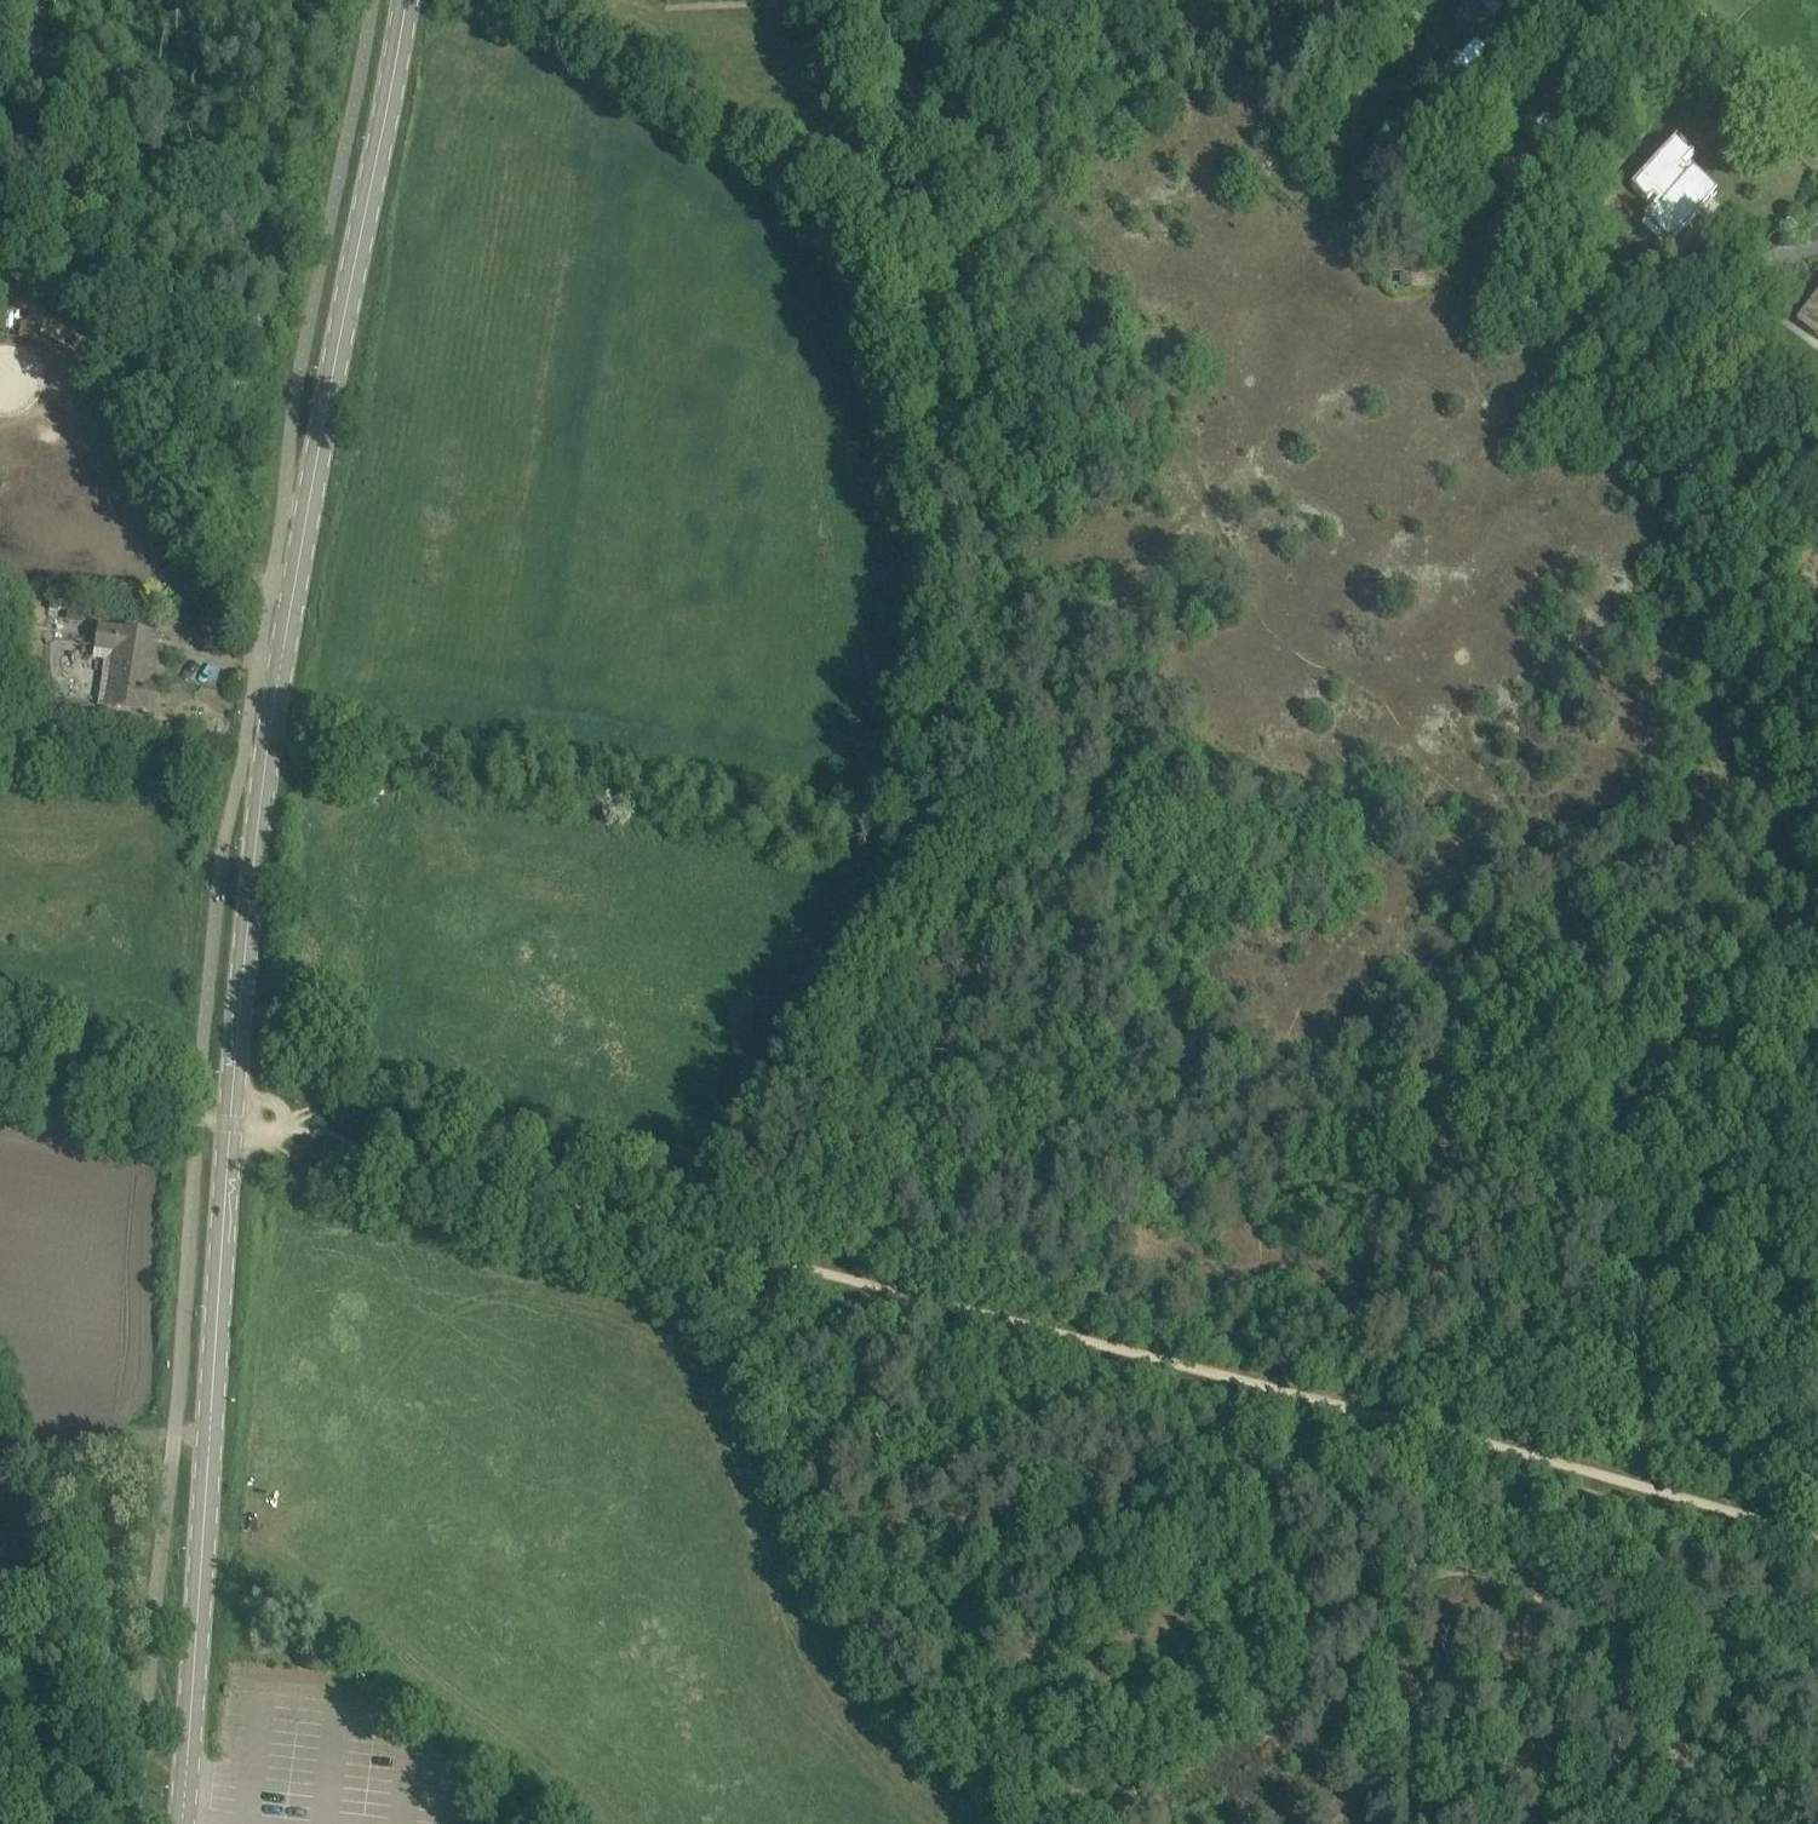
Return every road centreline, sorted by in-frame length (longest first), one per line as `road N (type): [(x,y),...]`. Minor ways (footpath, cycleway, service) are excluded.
road 1 (tertiary): [(186,1823),(250,950),(272,761),(403,0)]
road 2 (track): [(236,1128),(1096,1366),(1817,1549)]
road 3 (unclassified): [(1817,140),(1695,0)]

